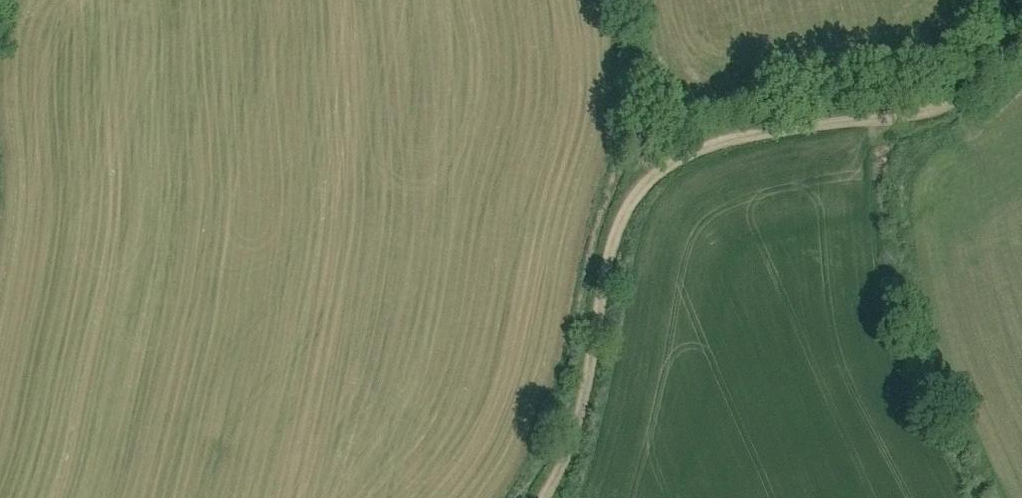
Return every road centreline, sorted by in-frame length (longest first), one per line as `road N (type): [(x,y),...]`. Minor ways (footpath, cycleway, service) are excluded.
road 1 (track): [(546,497),(592,389),(623,207),(661,174),(714,149),(952,100),(1021,28)]

